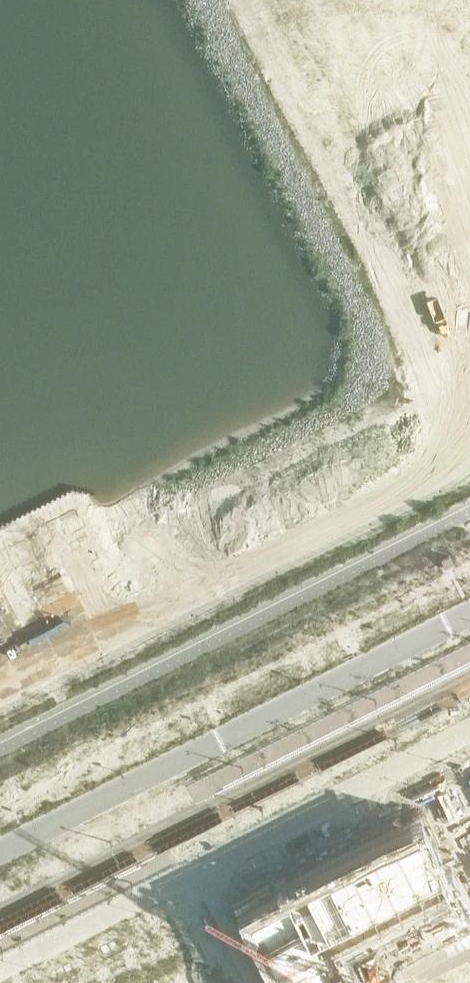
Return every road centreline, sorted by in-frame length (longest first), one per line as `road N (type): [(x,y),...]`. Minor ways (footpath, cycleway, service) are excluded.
road 1 (tertiary): [(469,625),(0,864)]
road 2 (tertiary): [(205,868),(469,734)]
road 3 (tertiary): [(0,973),(205,868)]
road 4 (residential): [(205,868),(264,982)]

